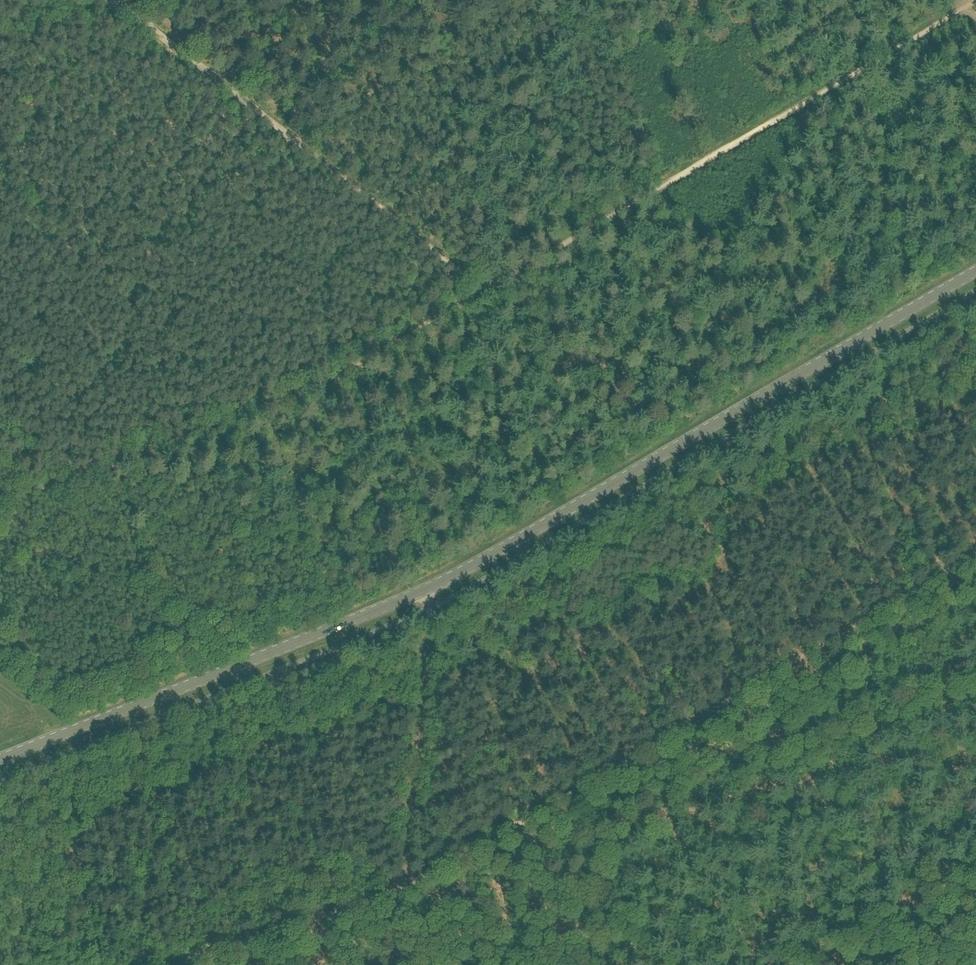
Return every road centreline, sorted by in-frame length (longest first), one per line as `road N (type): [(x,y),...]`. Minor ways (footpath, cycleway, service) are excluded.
road 1 (tertiary): [(0,760),(420,594),(975,273)]
road 2 (track): [(160,964),(403,892),(975,556)]
road 3 (track): [(967,10),(482,291)]
road 4 (track): [(482,291),(116,0)]
road 5 (track): [(424,674),(395,964)]

